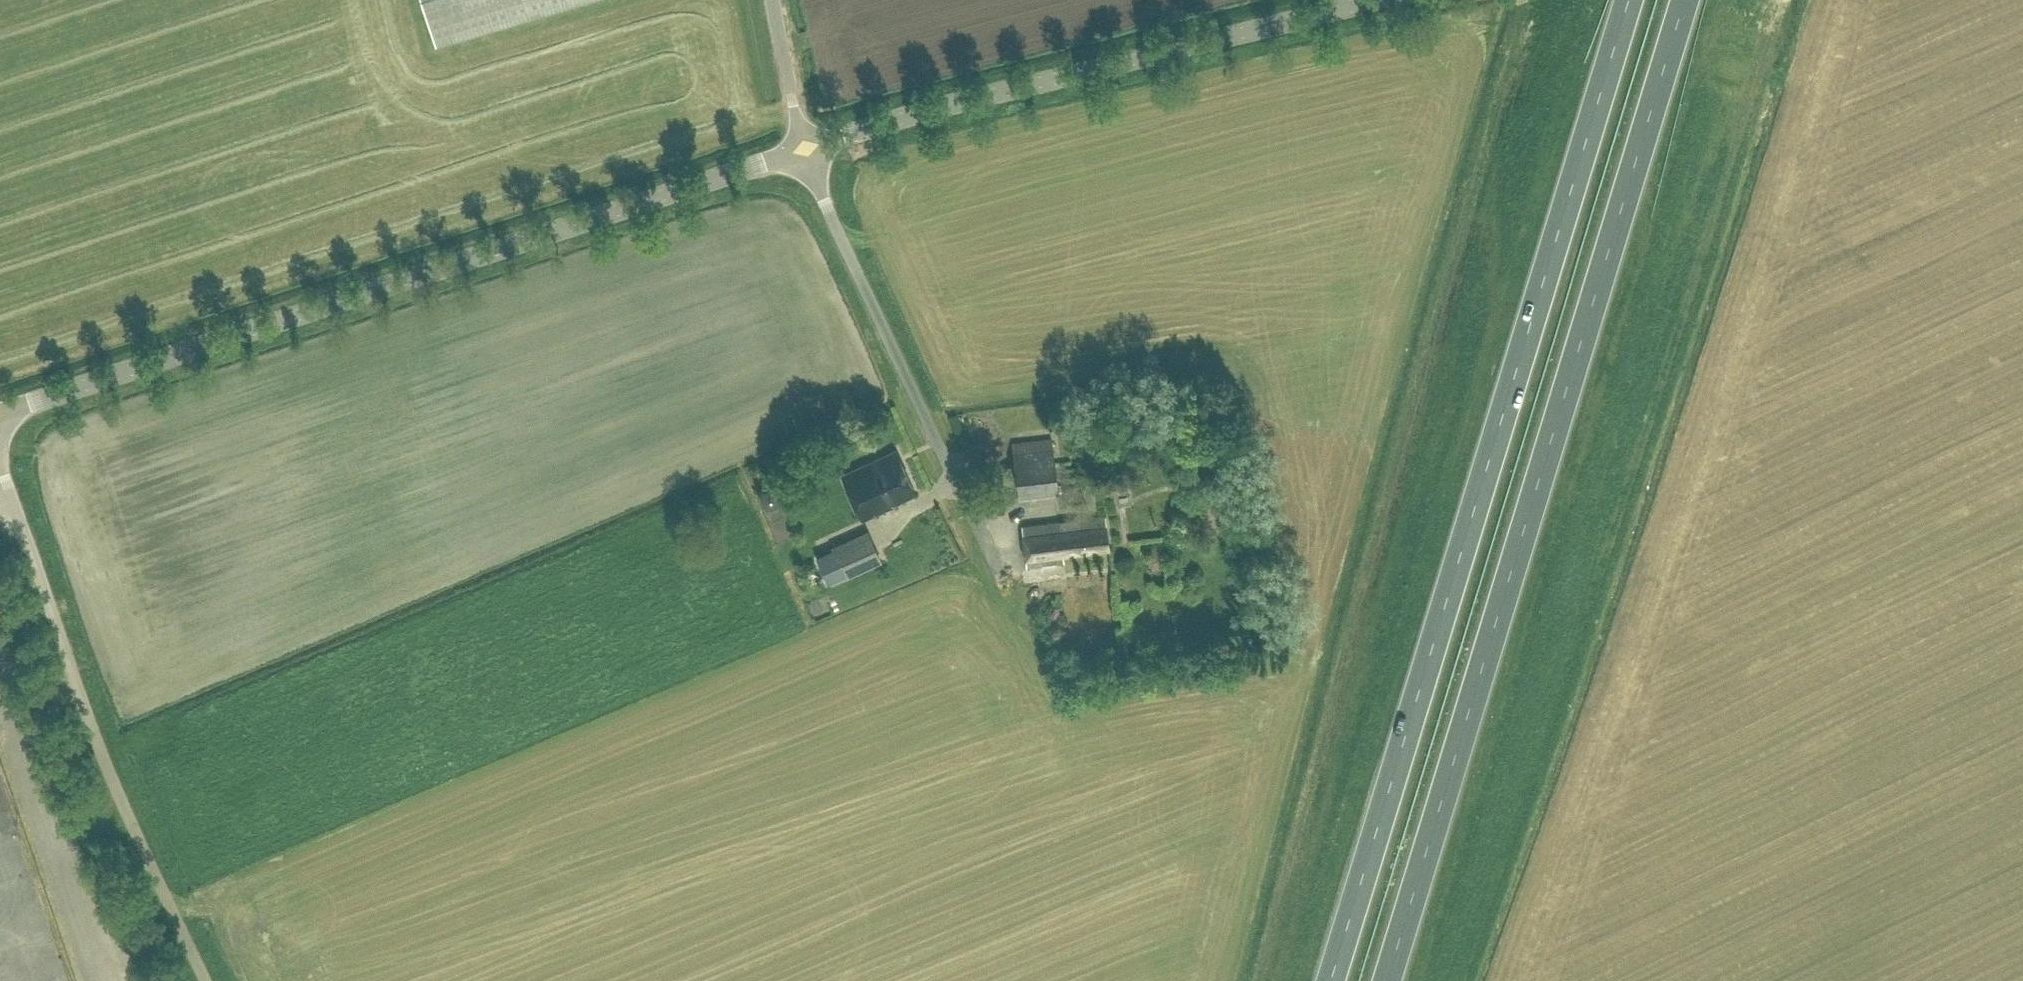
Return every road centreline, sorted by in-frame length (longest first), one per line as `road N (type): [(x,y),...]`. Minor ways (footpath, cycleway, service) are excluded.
road 1 (trunk): [(1382,980),(1690,0)]
road 2 (trunk): [(1629,0),(1330,980)]
road 3 (tertiary): [(0,414),(800,141)]
road 4 (unclassified): [(1052,689),(800,141)]
road 5 (tertiary): [(800,141),(1367,0)]
road 6 (unclassified): [(209,980),(130,813),(0,456)]
road 7 (unclassified): [(800,141),(773,0)]

